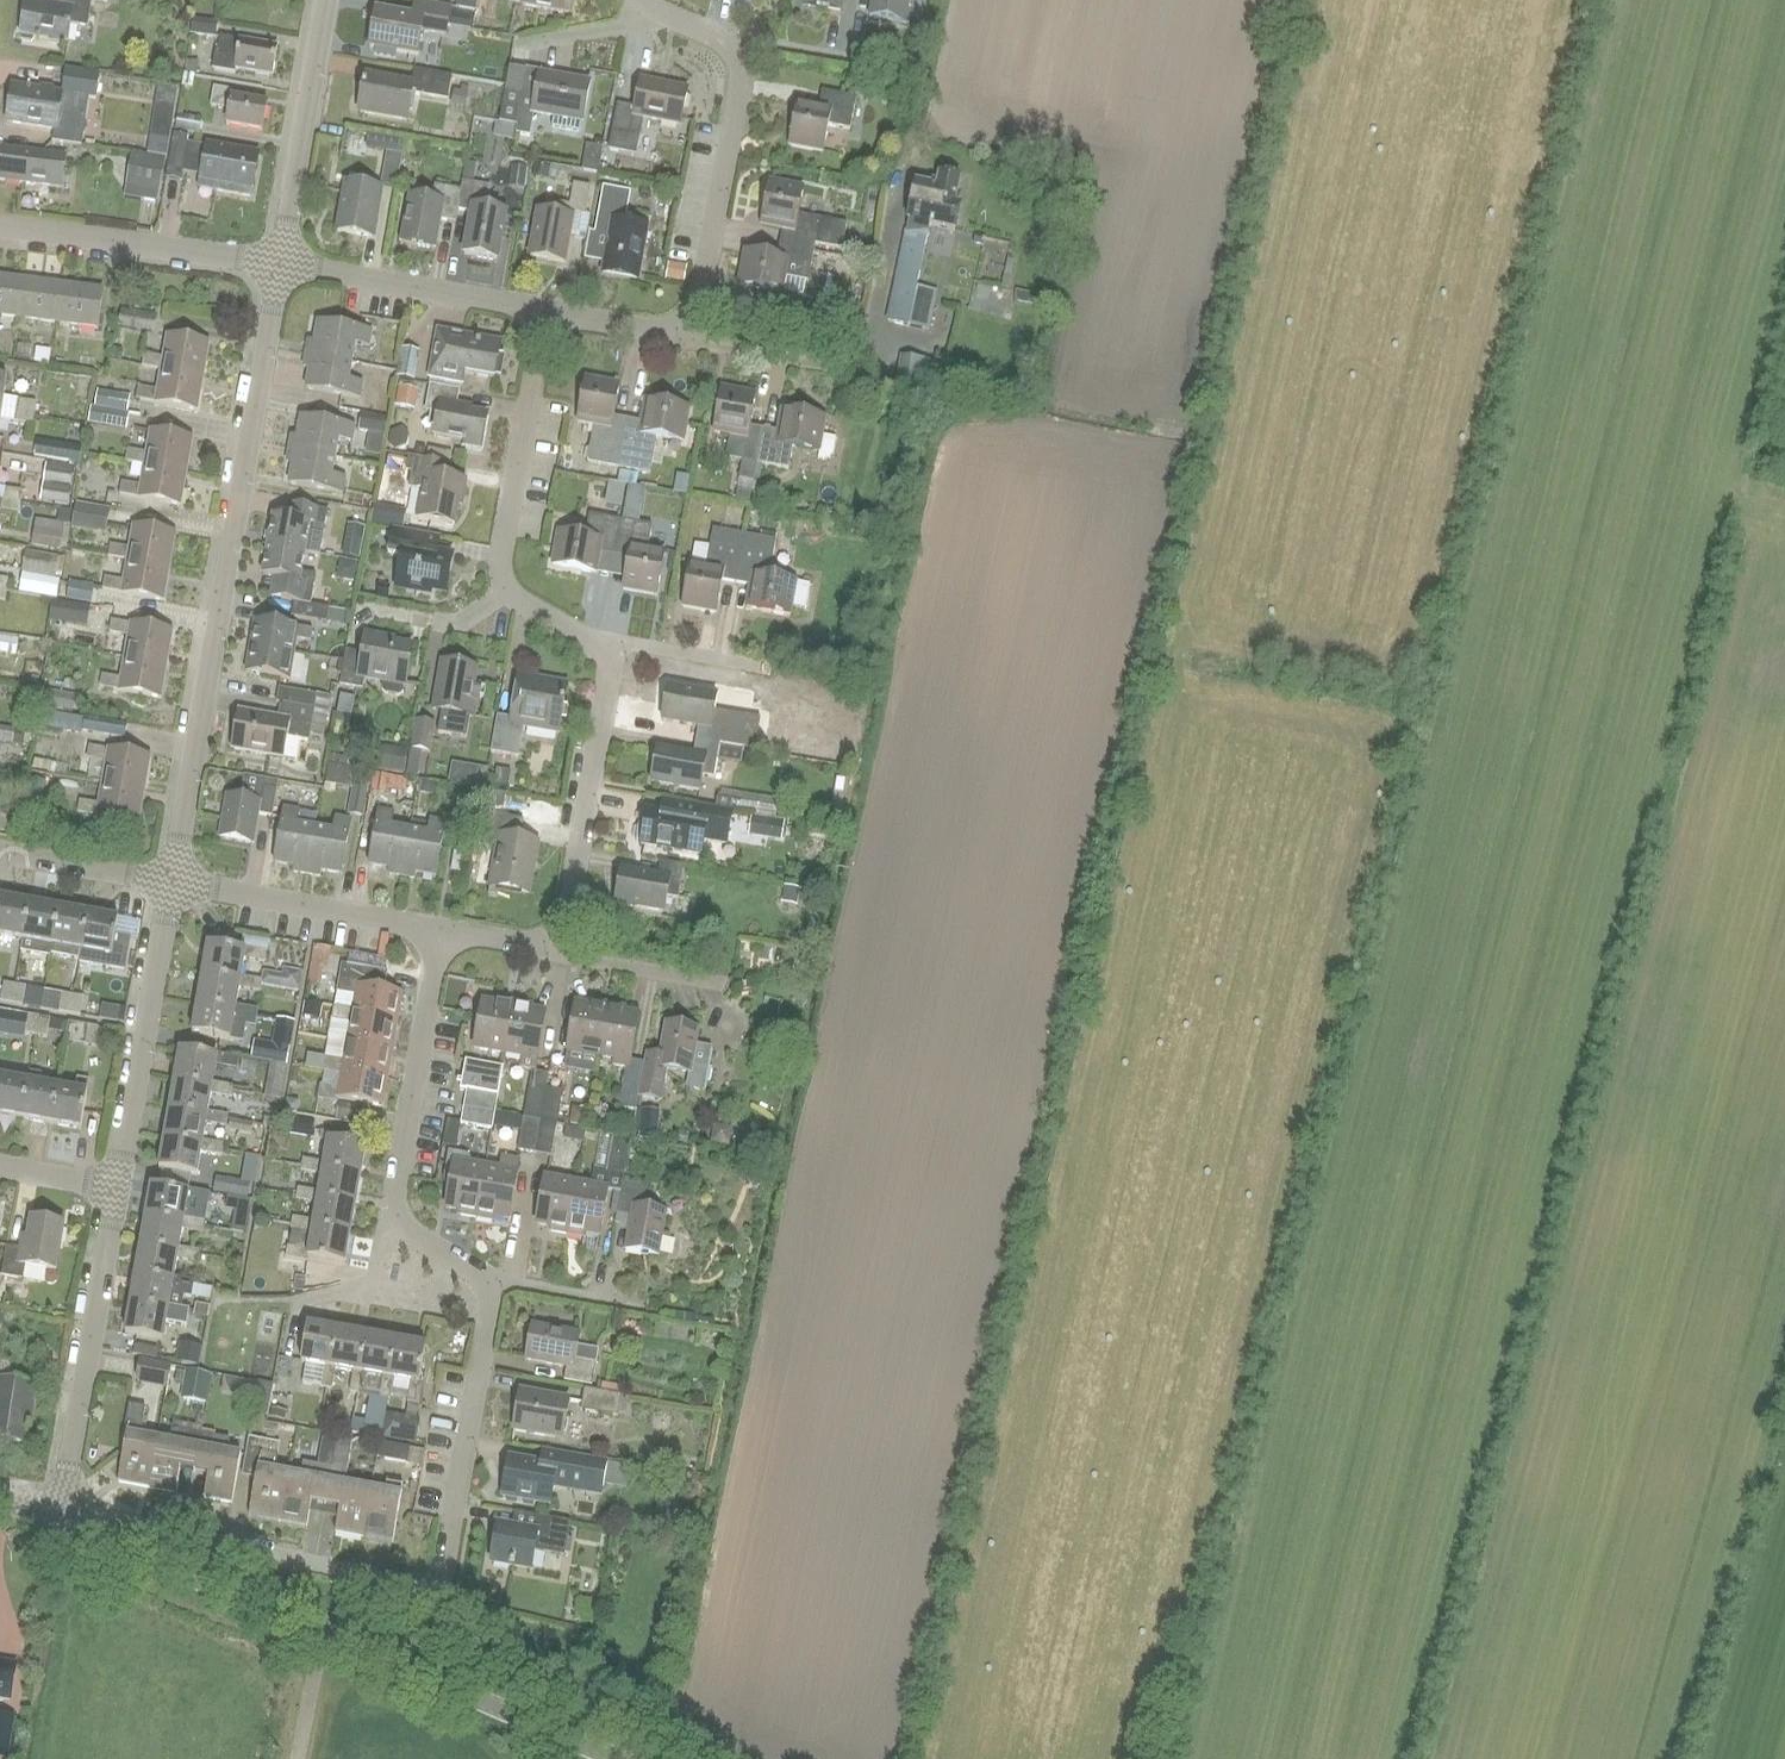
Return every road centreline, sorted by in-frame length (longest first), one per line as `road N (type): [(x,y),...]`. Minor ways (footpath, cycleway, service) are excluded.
road 1 (residential): [(170,884),(285,275)]
road 2 (unclassified): [(617,1758),(88,1528),(62,1509)]
road 3 (residential): [(492,1279),(398,1223),(396,1199),(448,936)]
road 4 (residential): [(613,651),(540,614),(501,570),(550,316)]
road 5 (residential): [(62,1509),(116,1187)]
road 6 (residential): [(442,1591),(492,1279)]
road 7 (residential): [(116,1187),(170,884)]
road 8 (residential): [(562,954),(613,651)]
road 9 (residential): [(694,342),(747,44)]
road 10 (residential): [(285,275),(0,230)]
road 11 (residential): [(448,936),(170,884)]
road 12 (residential): [(169,1529),(442,1591)]
road 13 (residential): [(285,275),(328,0)]
road 14 (residential): [(550,316),(285,275)]
road 15 (residential): [(882,342),(877,374),(694,342)]
road 16 (residential): [(170,884),(0,855)]
road 17 (residential): [(722,983),(562,954)]
road 18 (residential): [(613,651),(774,669)]
road 19 (residential): [(694,342),(550,316)]
road 20 (residential): [(889,68),(747,44)]
road 21 (residential): [(630,1303),(492,1279)]

